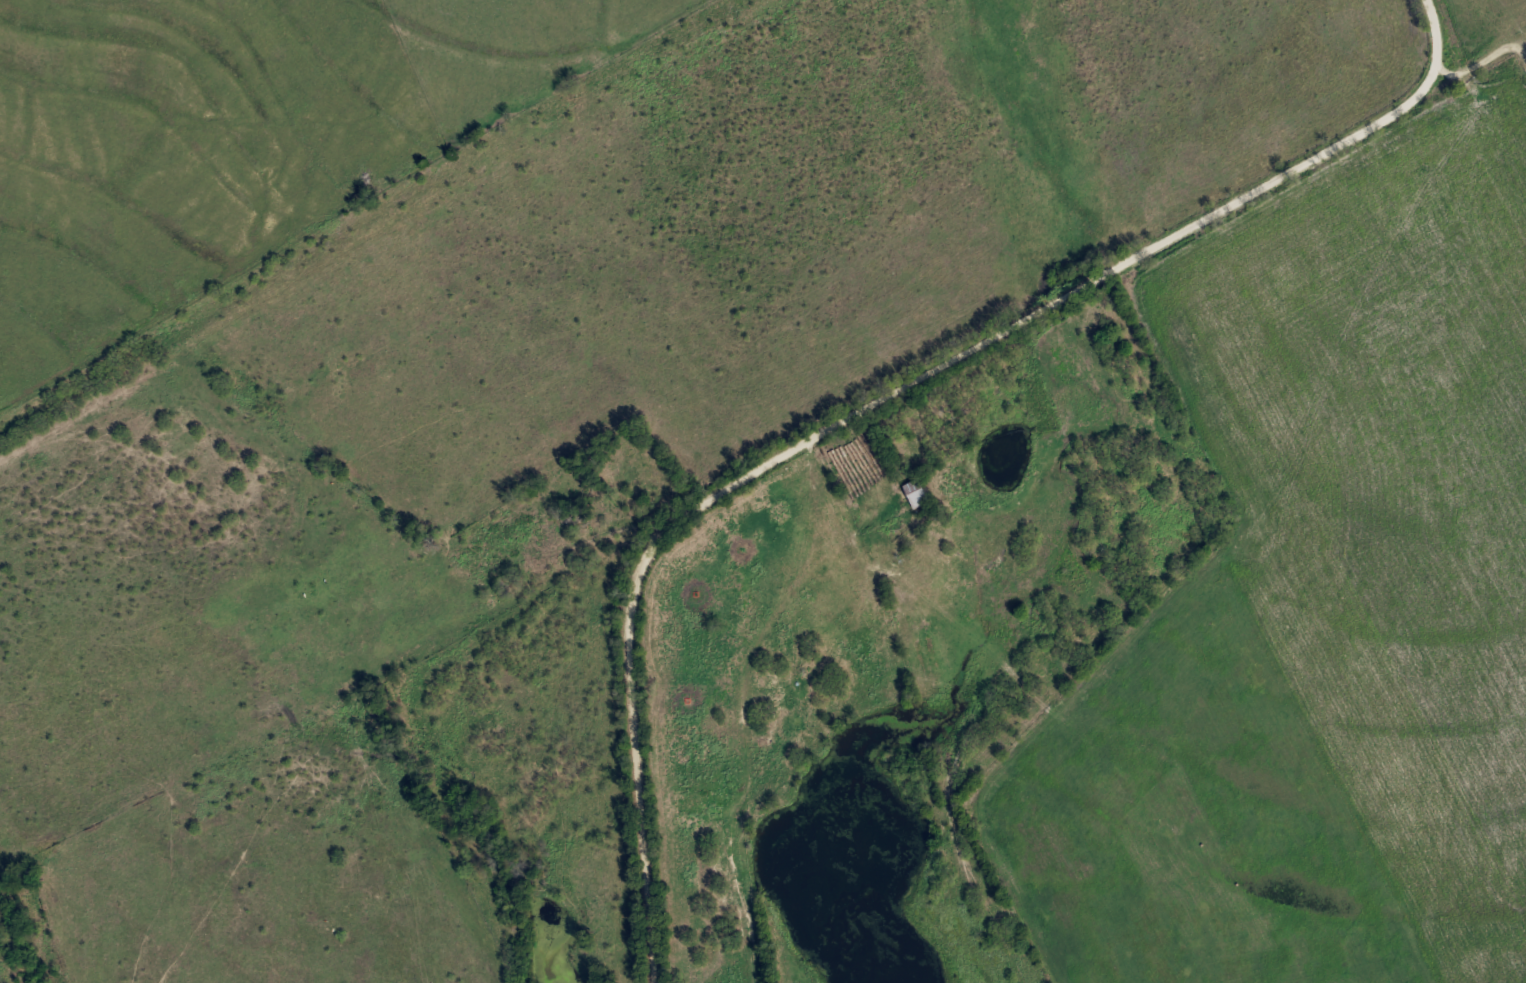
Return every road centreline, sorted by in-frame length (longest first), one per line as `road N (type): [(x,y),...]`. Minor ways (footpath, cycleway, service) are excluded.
road 1 (residential): [(656,982),(630,662),(631,609),(658,539),(696,506),(806,439),(1413,97),(1435,62),(1431,0)]

